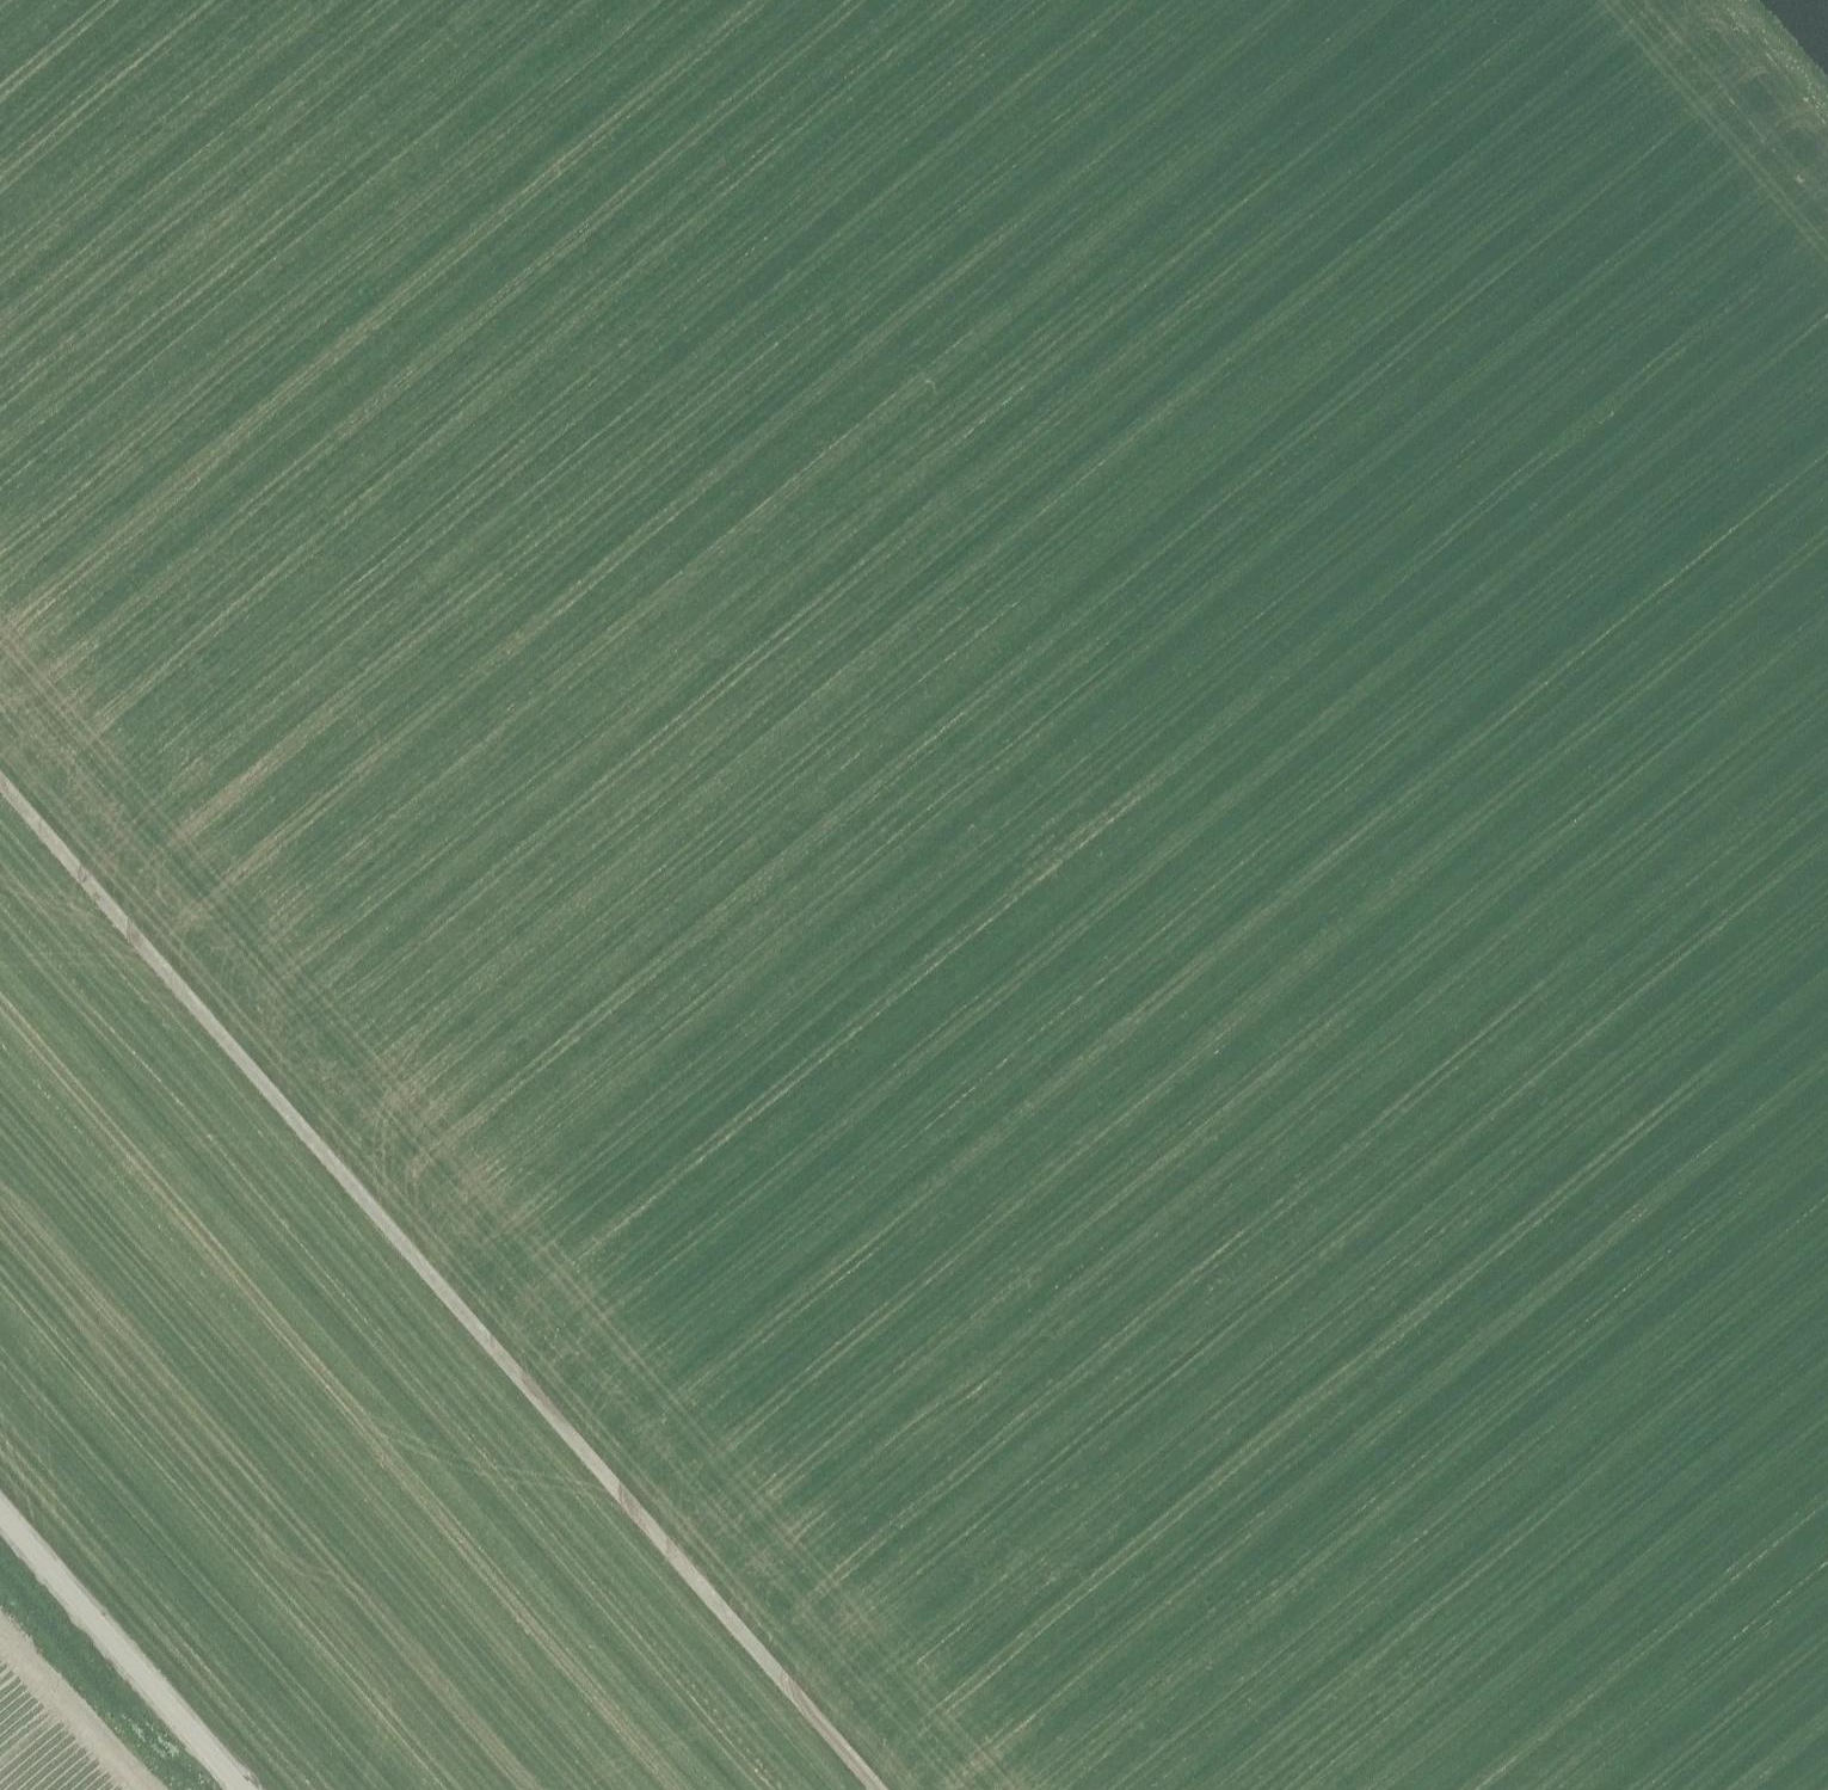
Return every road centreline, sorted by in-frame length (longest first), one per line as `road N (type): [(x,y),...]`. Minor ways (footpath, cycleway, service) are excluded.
road 1 (tertiary): [(247,1789),(0,1503)]

